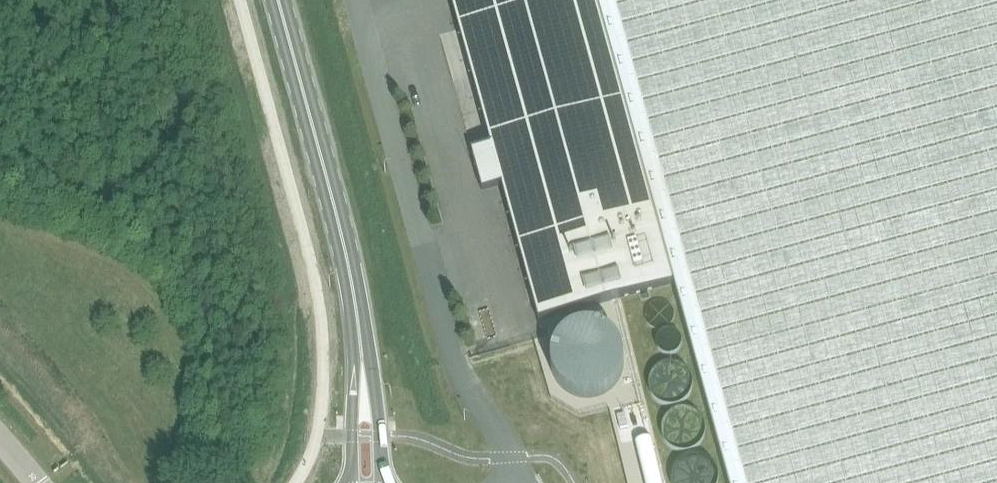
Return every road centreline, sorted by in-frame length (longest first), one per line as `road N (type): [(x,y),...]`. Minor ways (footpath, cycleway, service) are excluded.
road 1 (secondary): [(362,359),(344,249),(278,0)]
road 2 (unclassified): [(511,482),(505,443),(454,362)]
road 3 (secondary): [(385,482),(372,371),(362,359)]
road 4 (secondary): [(362,359),(353,372),(347,482)]

